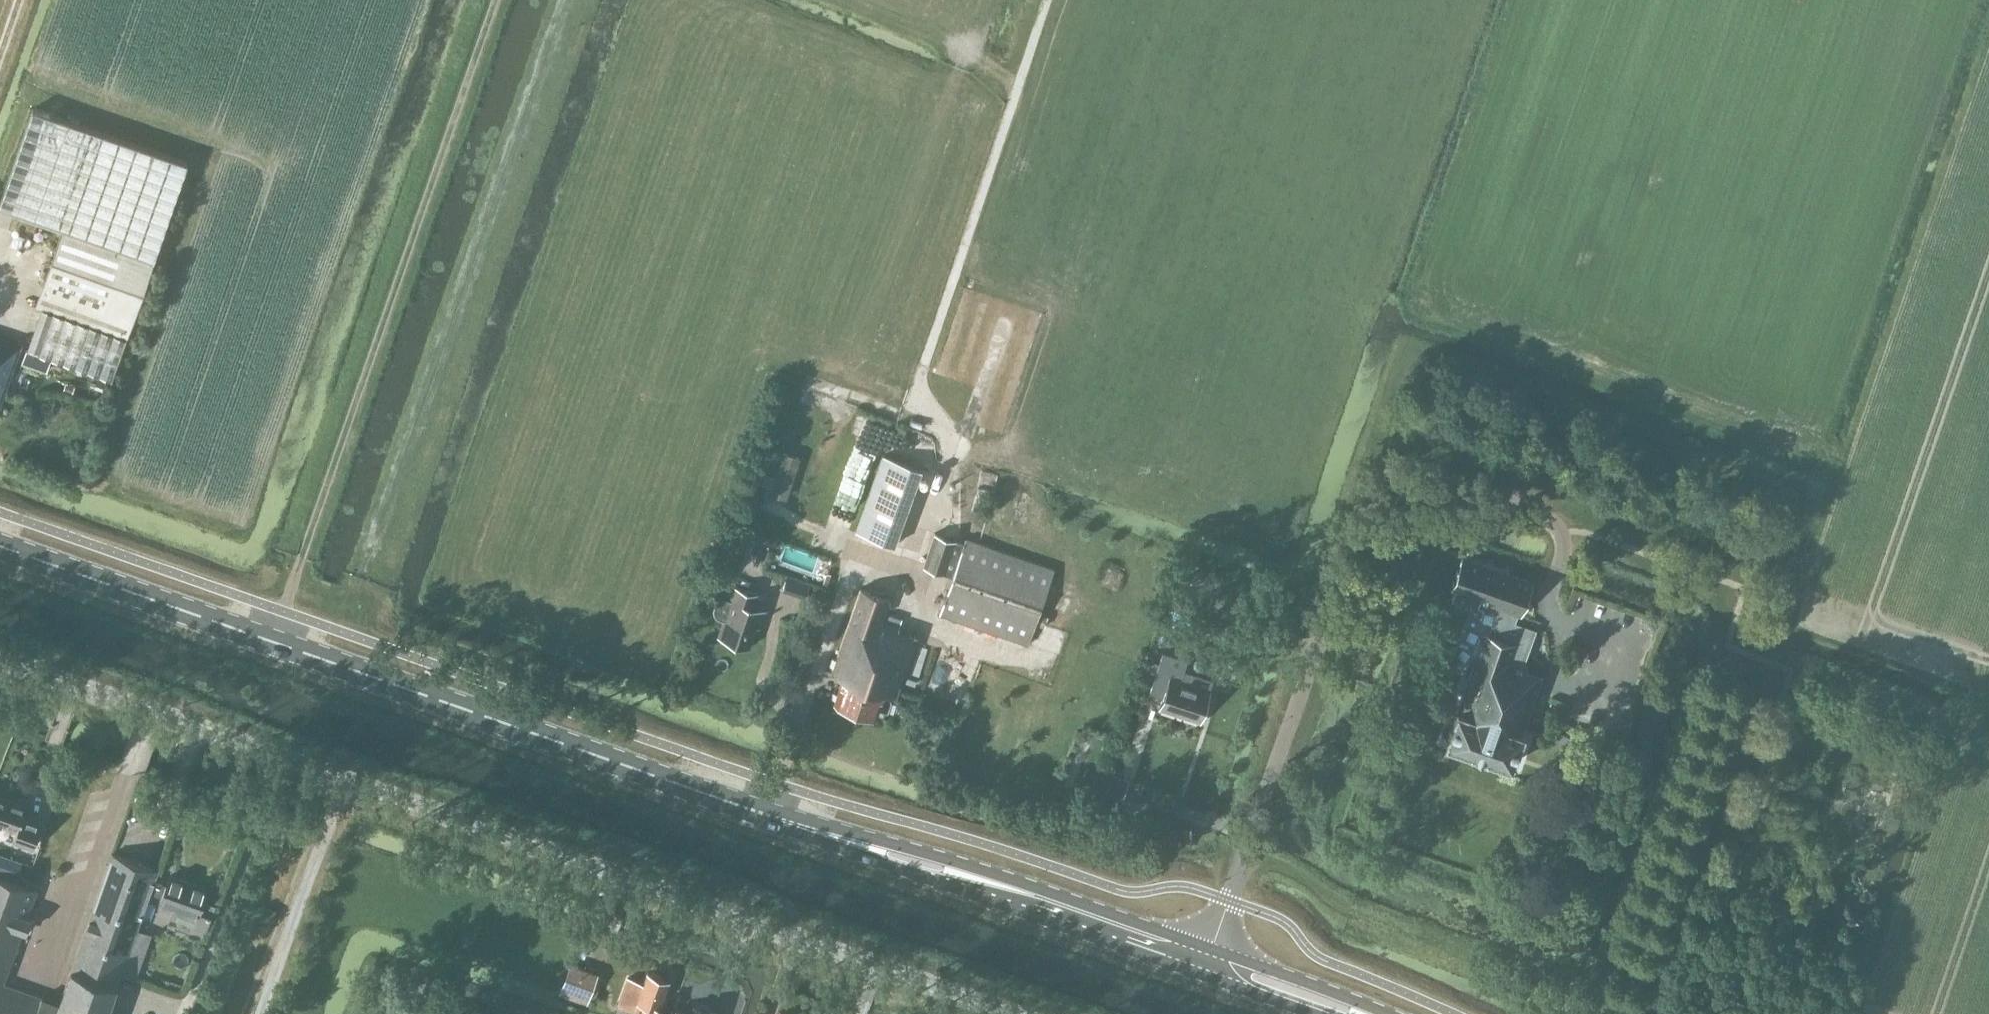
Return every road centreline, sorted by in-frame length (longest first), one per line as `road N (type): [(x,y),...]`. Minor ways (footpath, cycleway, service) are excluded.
road 1 (unclassified): [(1003,1013),(0,660)]
road 2 (primary): [(857,842),(0,542)]
road 3 (track): [(1049,0),(919,387),(952,432),(952,446),(909,558),(865,569),(846,595)]
road 4 (track): [(495,0),(275,638)]
road 5 (primary): [(1211,960),(977,882)]
road 6 (primary): [(1371,1013),(1351,998),(1249,962),(1211,960)]
road 7 (primary): [(977,882),(951,862),(894,843),(857,842)]
road 8 (primary): [(857,842),(944,880),(977,882)]
road 9 (primary): [(1211,960),(1236,983),(1322,1013)]

